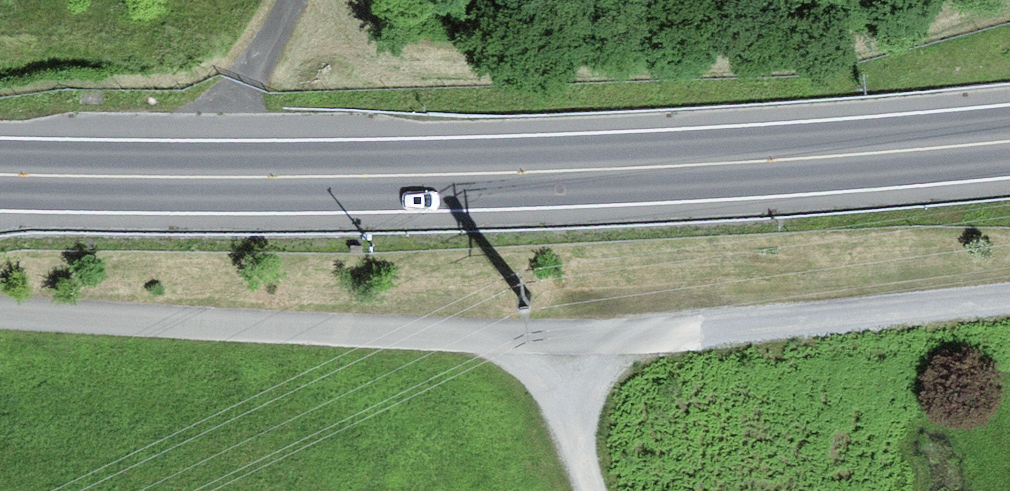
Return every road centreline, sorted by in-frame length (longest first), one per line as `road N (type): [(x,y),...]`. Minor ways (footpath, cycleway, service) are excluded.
road 1 (track): [(0,318),(290,337),(563,341),(1009,307)]
road 2 (trunk): [(1009,140),(695,166),(174,175)]
road 3 (unclassified): [(294,0),(174,175)]
road 4 (trunk): [(174,175),(0,174)]
road 5 (track): [(563,341),(566,405),(589,490)]

